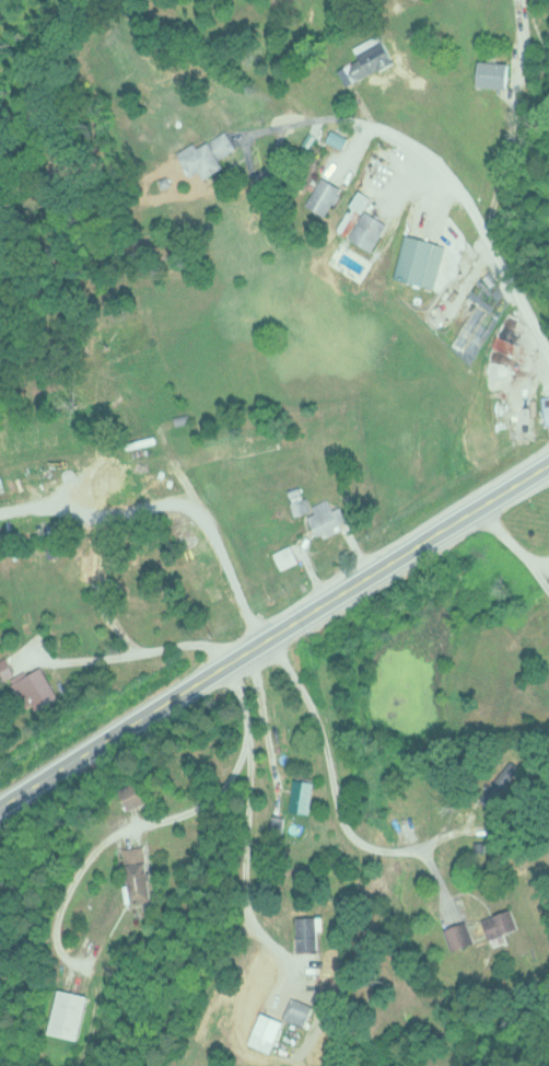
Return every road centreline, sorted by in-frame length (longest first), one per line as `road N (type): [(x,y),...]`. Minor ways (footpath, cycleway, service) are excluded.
road 1 (trunk): [(548,462),(0,803)]
road 2 (residential): [(245,650),(295,847),(276,982)]
road 3 (residential): [(548,347),(439,158),(367,128)]

